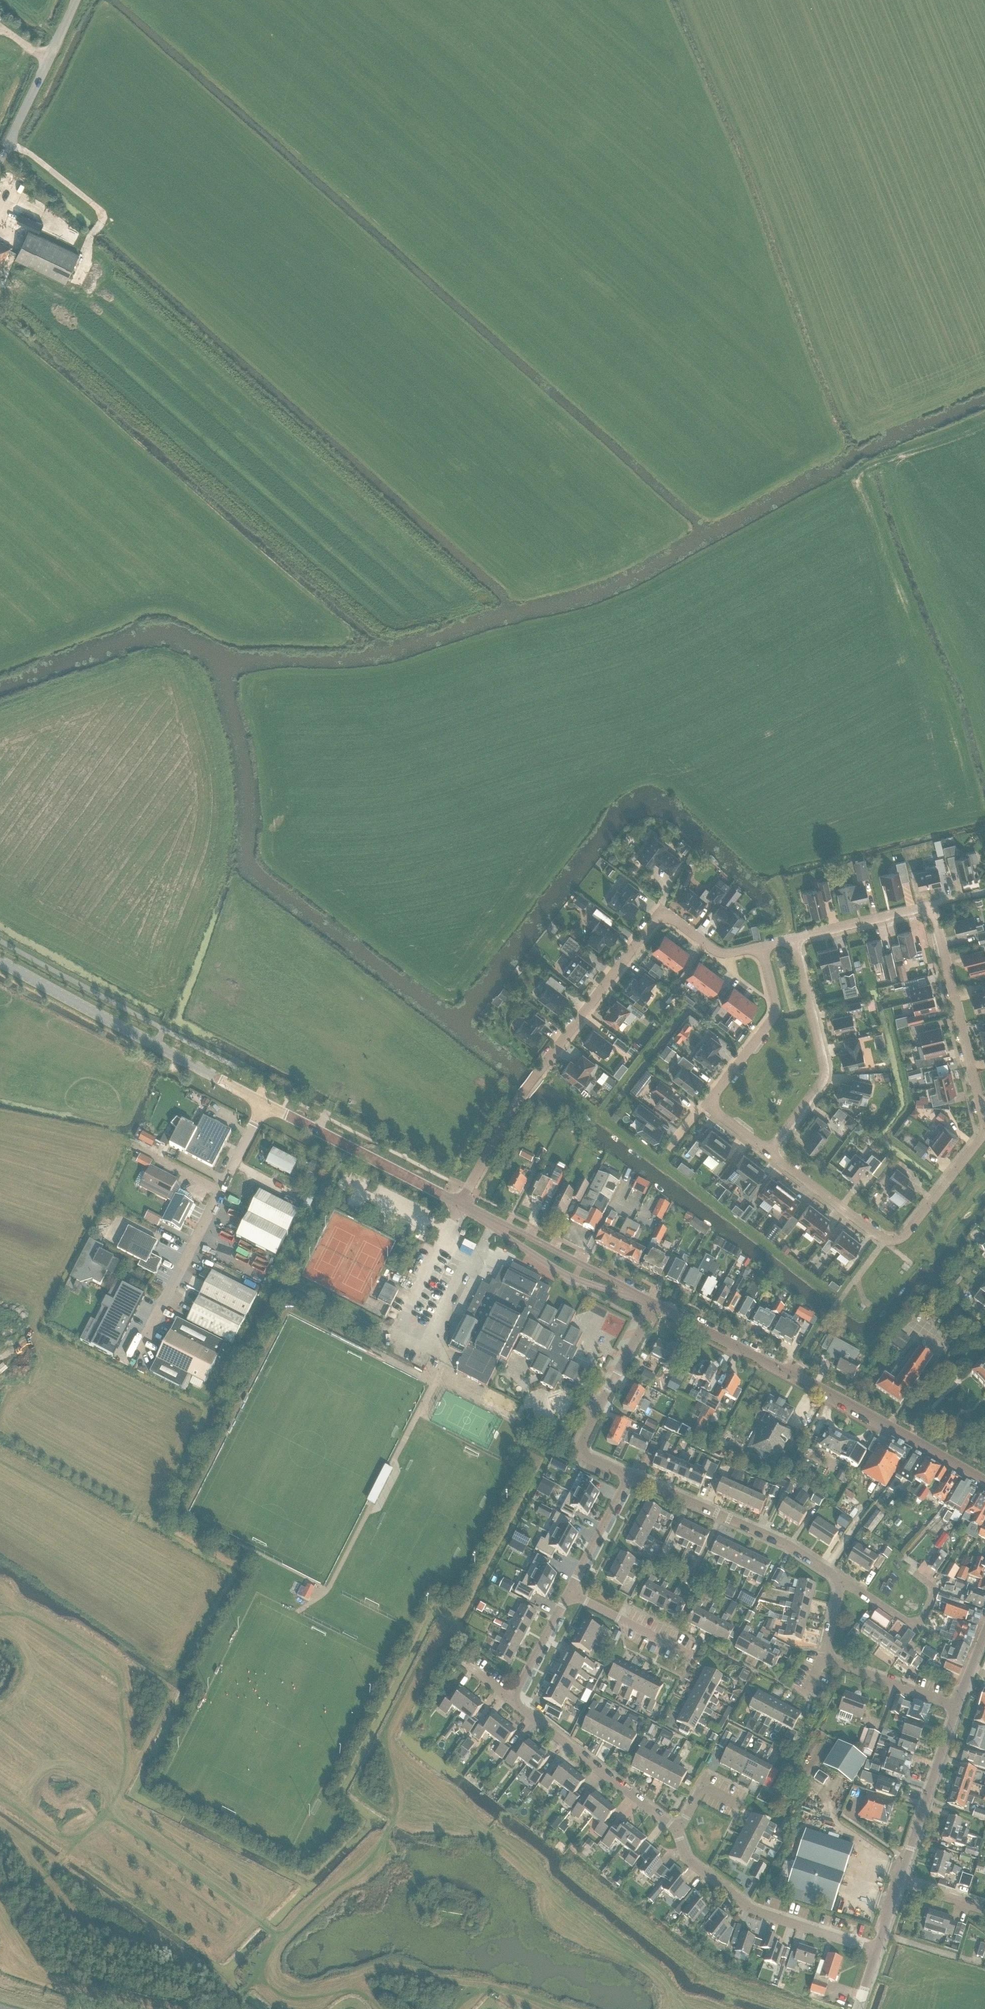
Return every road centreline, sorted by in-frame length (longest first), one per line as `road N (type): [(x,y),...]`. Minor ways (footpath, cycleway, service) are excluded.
road 1 (residential): [(884,1241),(907,1235),(984,1123),(933,905)]
road 2 (tertiary): [(984,1481),(655,1303)]
road 3 (residential): [(761,947),(721,953),(662,917),(539,1073)]
road 4 (tertiary): [(265,1103),(0,961)]
road 5 (residential): [(769,1153),(712,1104),(774,1018),(761,947)]
road 6 (residential): [(877,1951),(759,1912),(686,1858),(677,1830)]
road 7 (unclassified): [(631,1475),(791,1543),(843,1582)]
road 8 (residential): [(793,939),(824,1077),(769,1153)]
road 9 (tertiary): [(461,1204),(265,1103)]
road 10 (unclassified): [(631,1475),(588,1457),(583,1443),(655,1303)]
road 11 (residential): [(677,1830),(514,1701)]
road 12 (tertiary): [(902,1879),(957,1707)]
road 13 (unclassified): [(0,162),(77,0)]
road 14 (unclassified): [(141,1345),(220,1191)]
road 15 (tertiary): [(493,1223),(575,1279),(633,1293)]
road 16 (tertiary): [(633,1293),(493,1223)]
road 17 (unclassified): [(461,1204),(539,1073)]
road 18 (residential): [(884,1241),(769,1153)]
road 19 (residential): [(933,905),(793,939)]
road 20 (unclassified): [(843,1582),(915,1622),(933,1593),(917,1574)]
road 21 (unclassified): [(957,1707),(825,1657)]
road 22 (unclassified): [(570,1593),(631,1475)]
road 23 (unclassified): [(687,1655),(570,1593)]
road 24 (unclassified): [(514,1701),(570,1593)]

